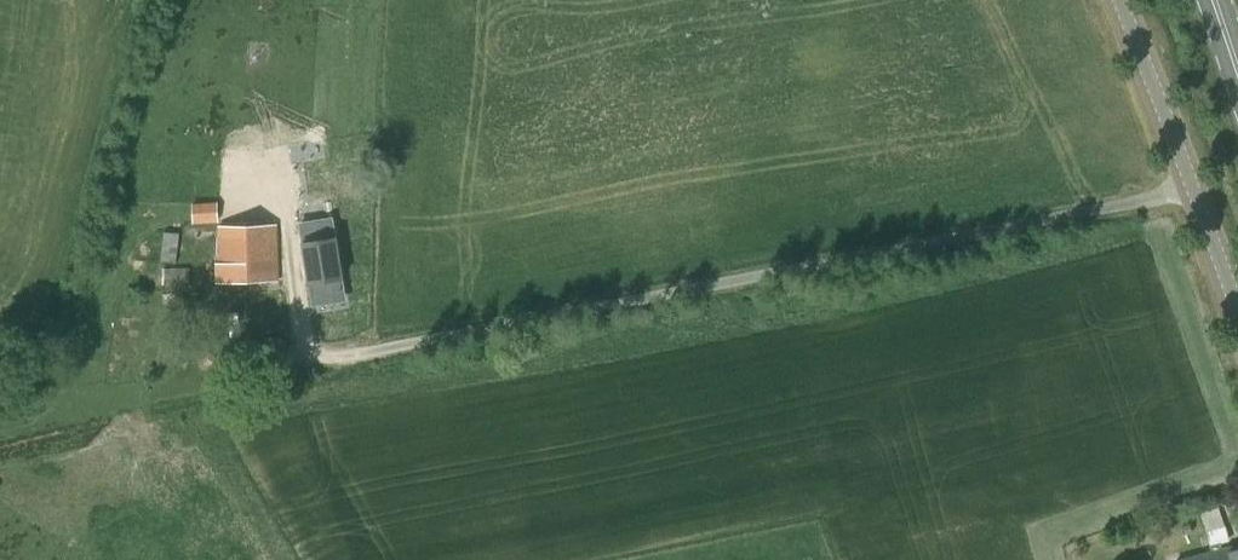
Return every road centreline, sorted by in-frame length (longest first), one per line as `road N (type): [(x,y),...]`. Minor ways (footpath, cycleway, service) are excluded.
road 1 (unclassified): [(1237,321),(1116,0)]

